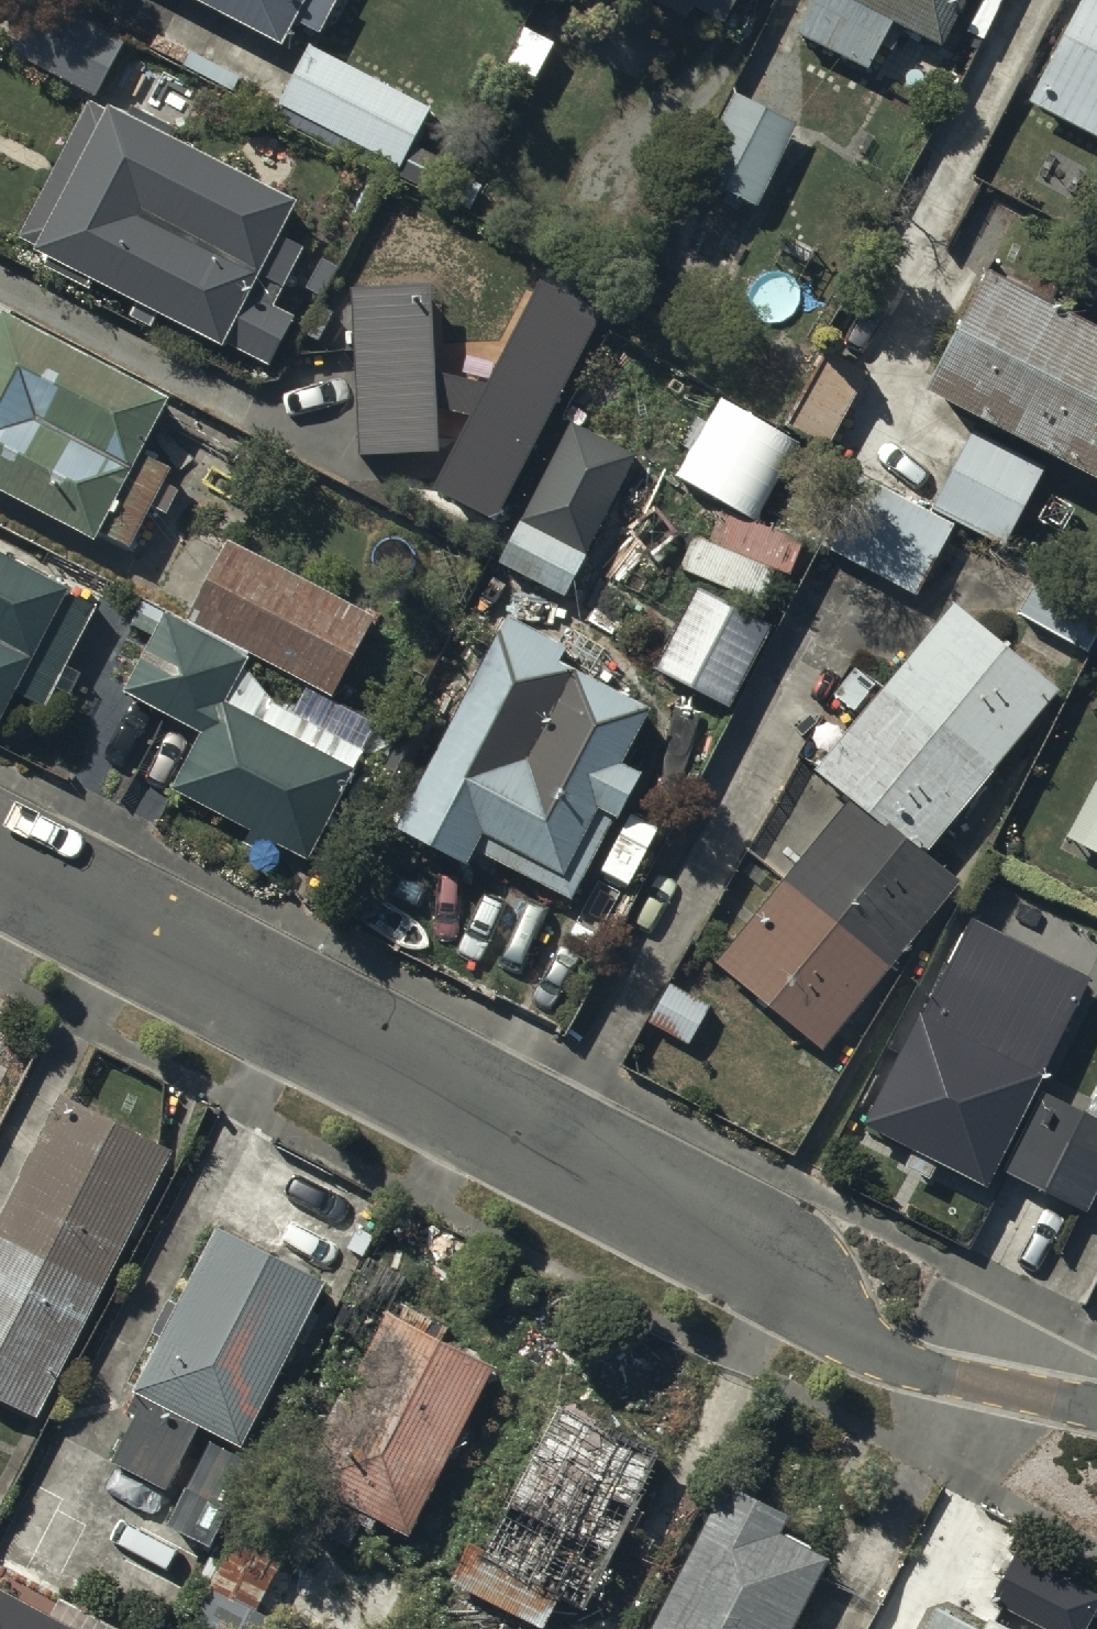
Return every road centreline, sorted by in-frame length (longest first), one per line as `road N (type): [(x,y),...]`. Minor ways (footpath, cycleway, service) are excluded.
road 1 (residential): [(0,862),(661,1205),(882,1354),(1096,1407)]

